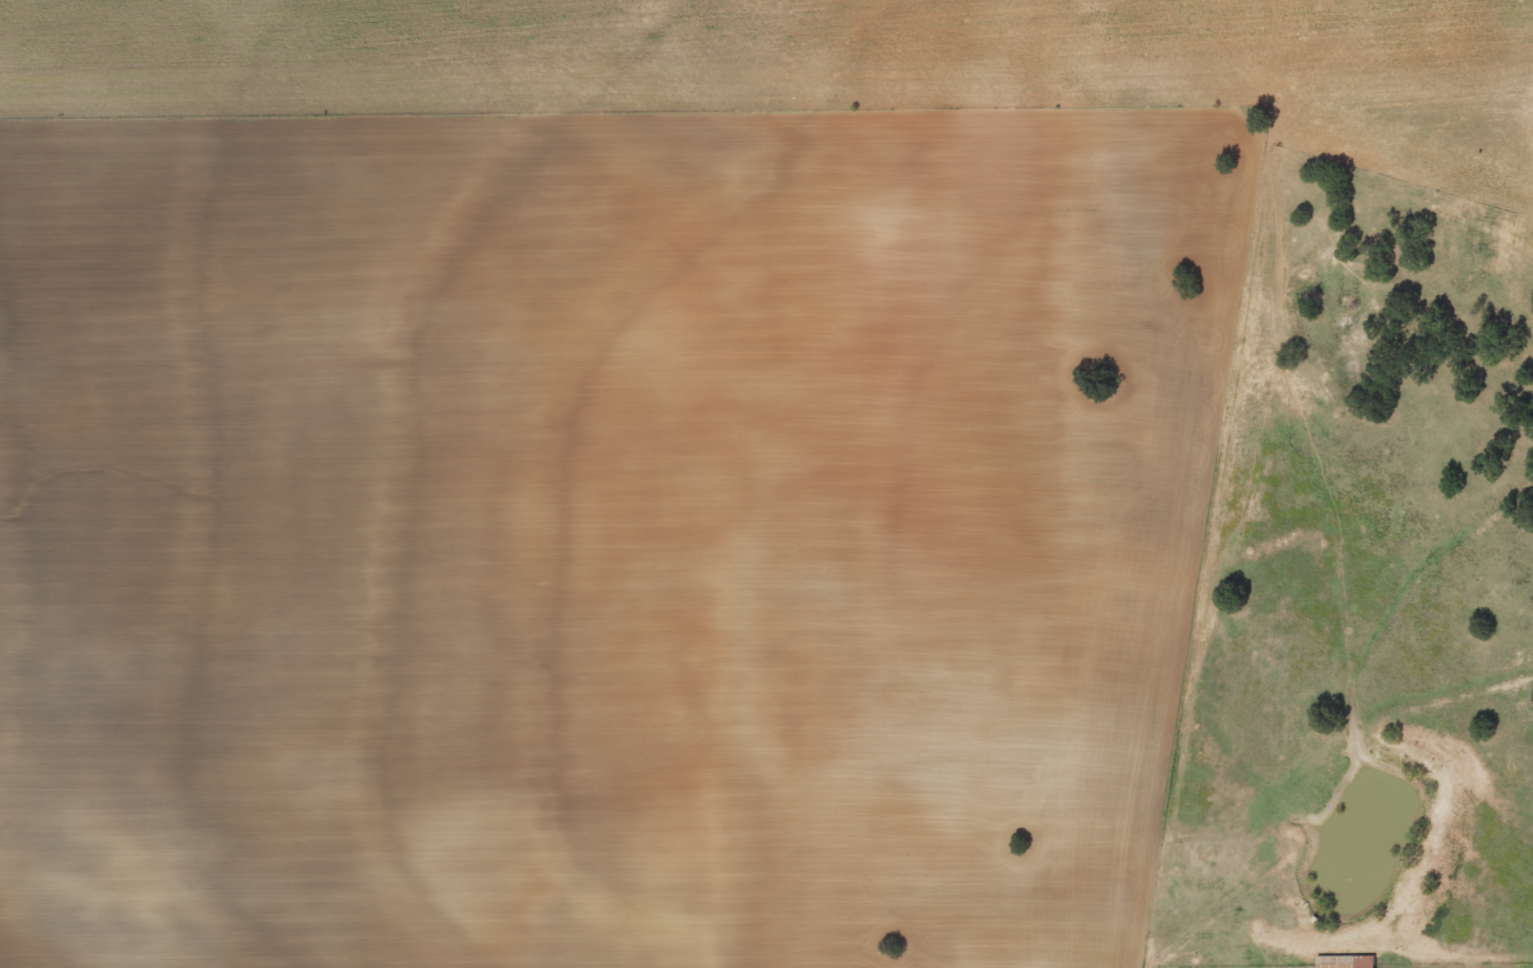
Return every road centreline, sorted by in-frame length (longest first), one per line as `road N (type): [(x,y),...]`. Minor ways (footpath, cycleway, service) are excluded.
road 1 (residential): [(1455,967),(1483,897),(1526,831),(1513,748),(1439,634),(1419,554),(1427,521)]

